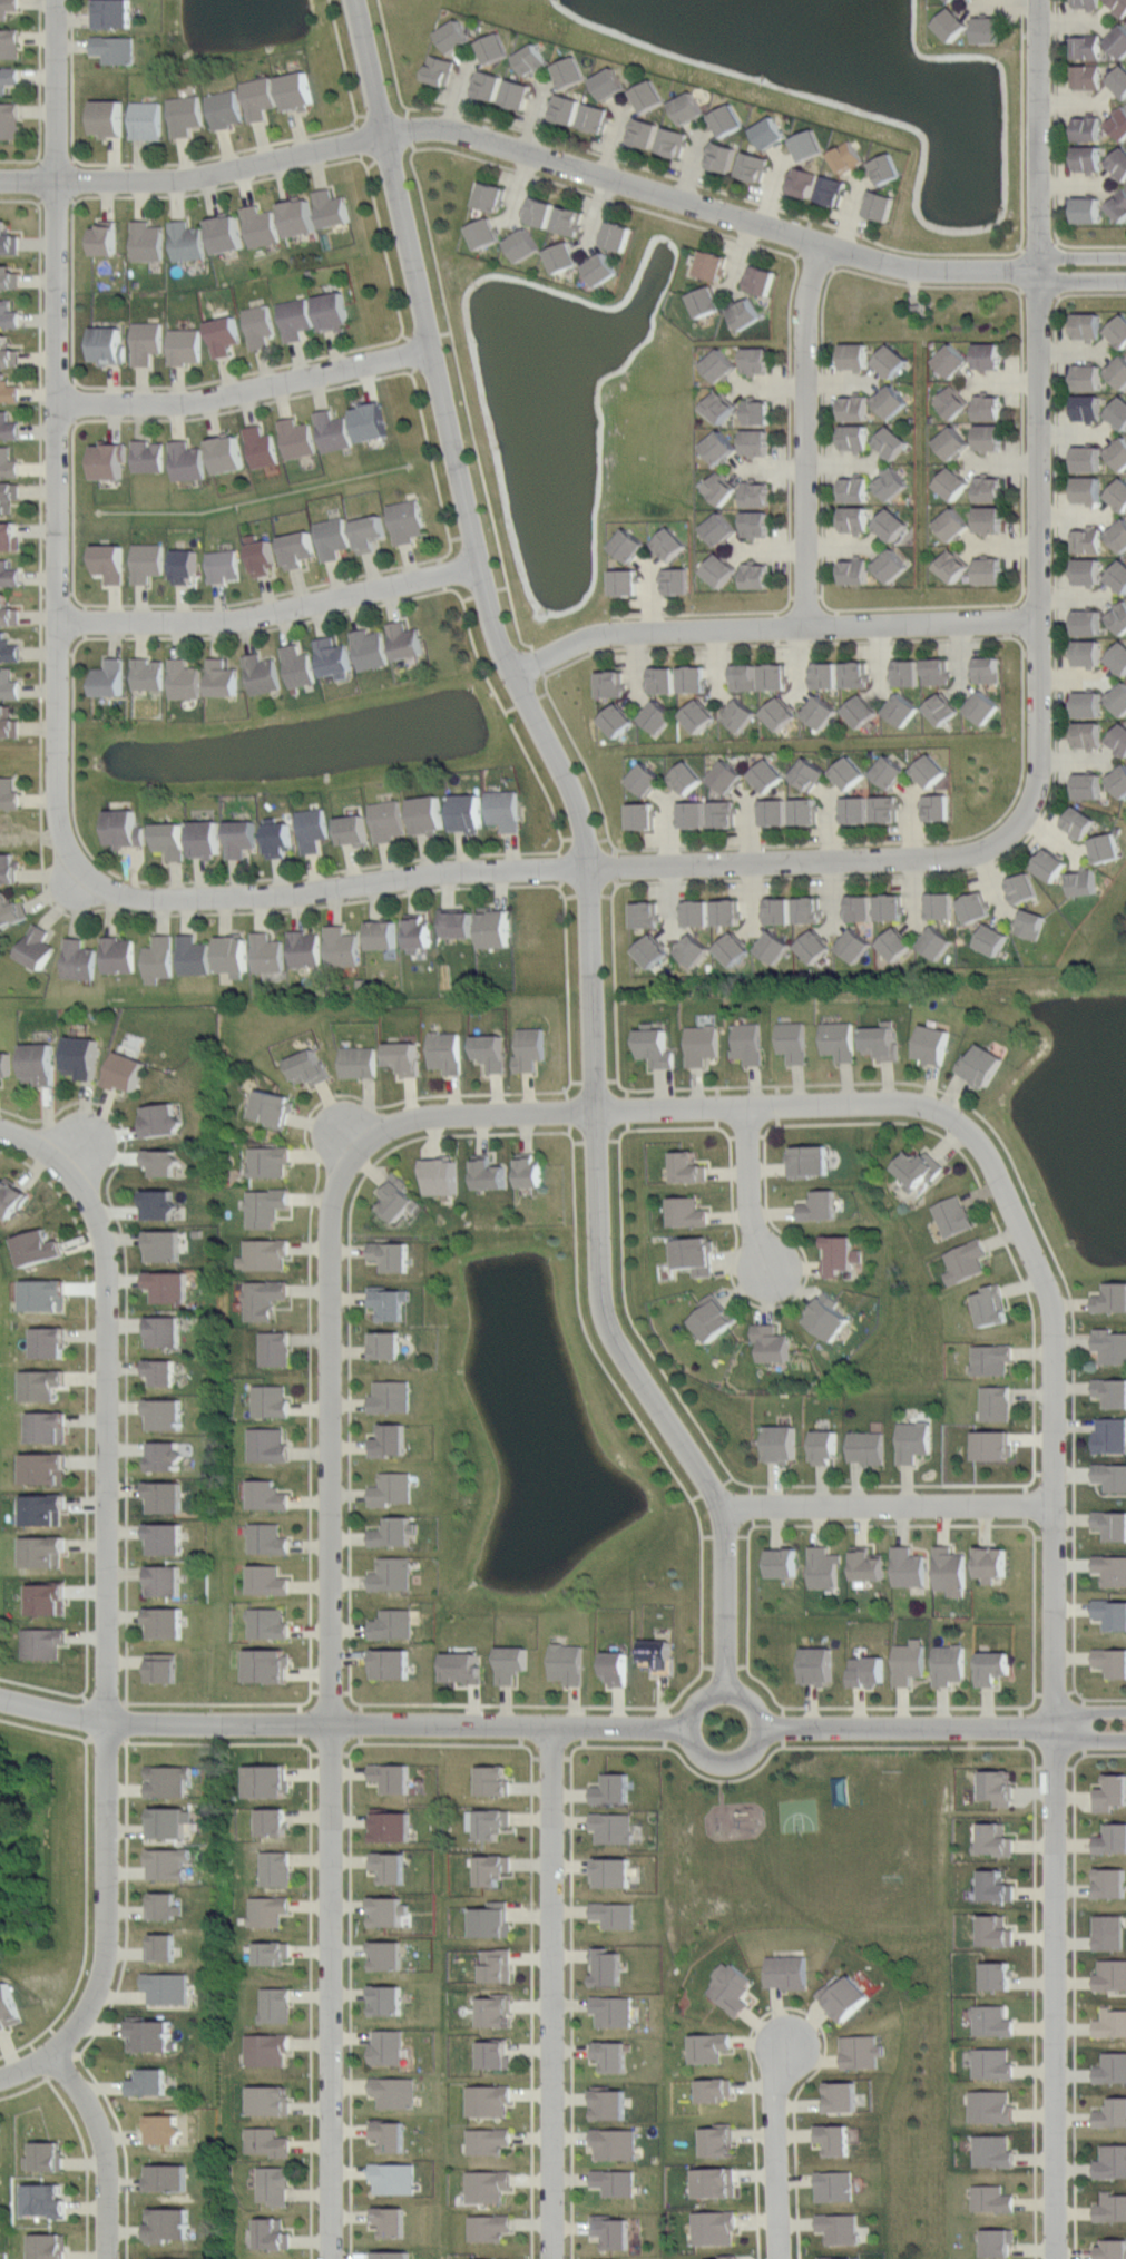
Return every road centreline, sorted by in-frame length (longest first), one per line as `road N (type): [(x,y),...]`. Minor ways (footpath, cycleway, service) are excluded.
road 1 (residential): [(357,0),(500,647),(521,669),(581,810),(600,1280),(619,1347),(724,1507),(728,1694)]
road 2 (residential): [(1125,272),(887,265),(443,128),(384,131),(194,177),(0,182)]
road 3 (residential): [(975,1136),(1039,1267),(1056,1330),(1057,2258)]
road 4 (residential): [(331,2258),(331,1224),(346,1164)]
road 5 (residential): [(67,1174),(101,1234),(106,1298),(106,1943),(87,2005),(52,2057),(0,2079)]
road 6 (residential): [(1017,823),(985,850),(940,857),(637,868),(585,861),(278,899),(149,899),(80,872)]
road 7 (residential): [(80,872),(59,799),(59,0)]
road 8 (residential): [(1039,0),(1045,752),(1038,788),(1017,823)]
road 9 (residential): [(346,1164),(386,1131),(450,1116),(870,1105),(916,1107),(975,1136)]
road 10 (residential): [(108,1718),(190,1728),(687,1728)]
road 11 (residential): [(553,2258),(554,1731)]
road 12 (residential): [(521,669),(613,634),(1010,625),(1040,616)]
road 13 (residential): [(59,623),(199,627),(478,560)]
road 14 (residential): [(822,244),(804,306),(810,629)]
road 15 (residential): [(61,413),(206,400),(430,346)]
road 16 (residential): [(724,1507),(1051,1500)]
road 17 (residential): [(1054,1727),(763,1728)]
road 18 (residential): [(687,1728),(695,1748),(728,1763),(745,1758),(763,1728),(750,1703),(728,1694),(709,1698),(687,1728)]
road 19 (residential): [(793,2043),(775,2106),(780,2258)]
road 20 (residential): [(52,2057),(98,2130),(106,2258)]
road 21 (residential): [(772,1267),(751,1229),(744,1112)]

